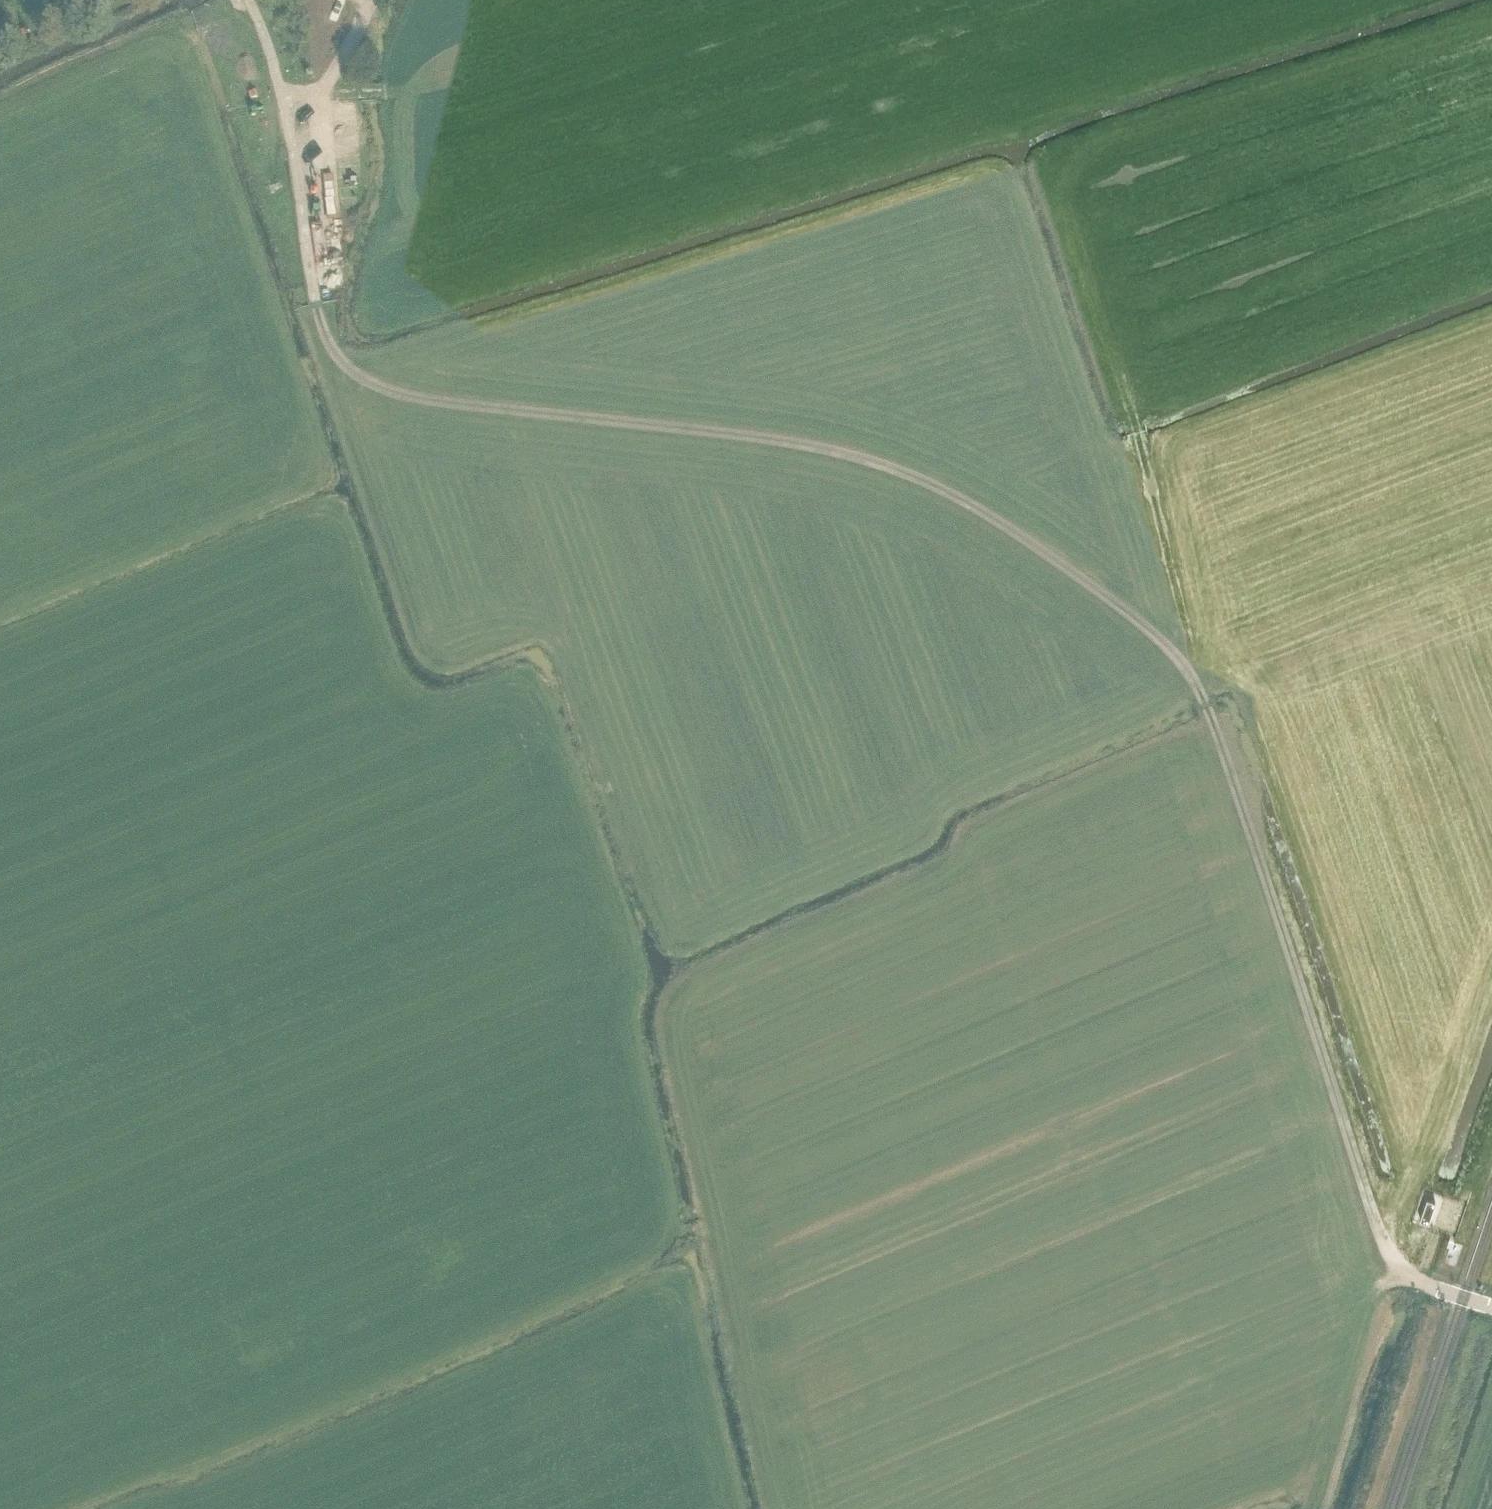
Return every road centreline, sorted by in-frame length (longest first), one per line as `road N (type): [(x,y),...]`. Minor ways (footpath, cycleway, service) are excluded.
road 1 (track): [(1405,1275),(1374,1303),(1314,1508)]

